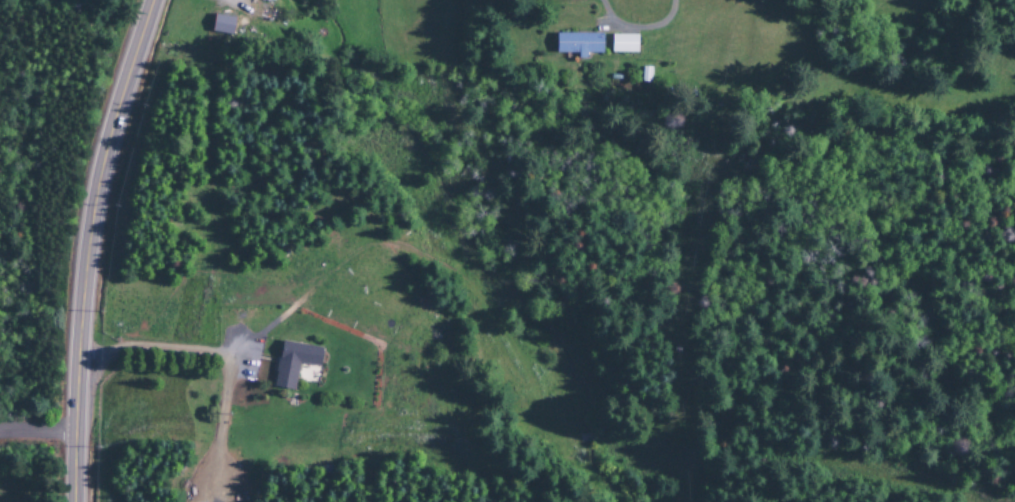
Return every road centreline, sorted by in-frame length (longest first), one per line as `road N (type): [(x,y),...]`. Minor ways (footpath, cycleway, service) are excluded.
road 1 (trunk): [(75,501),(90,243),(156,0)]

